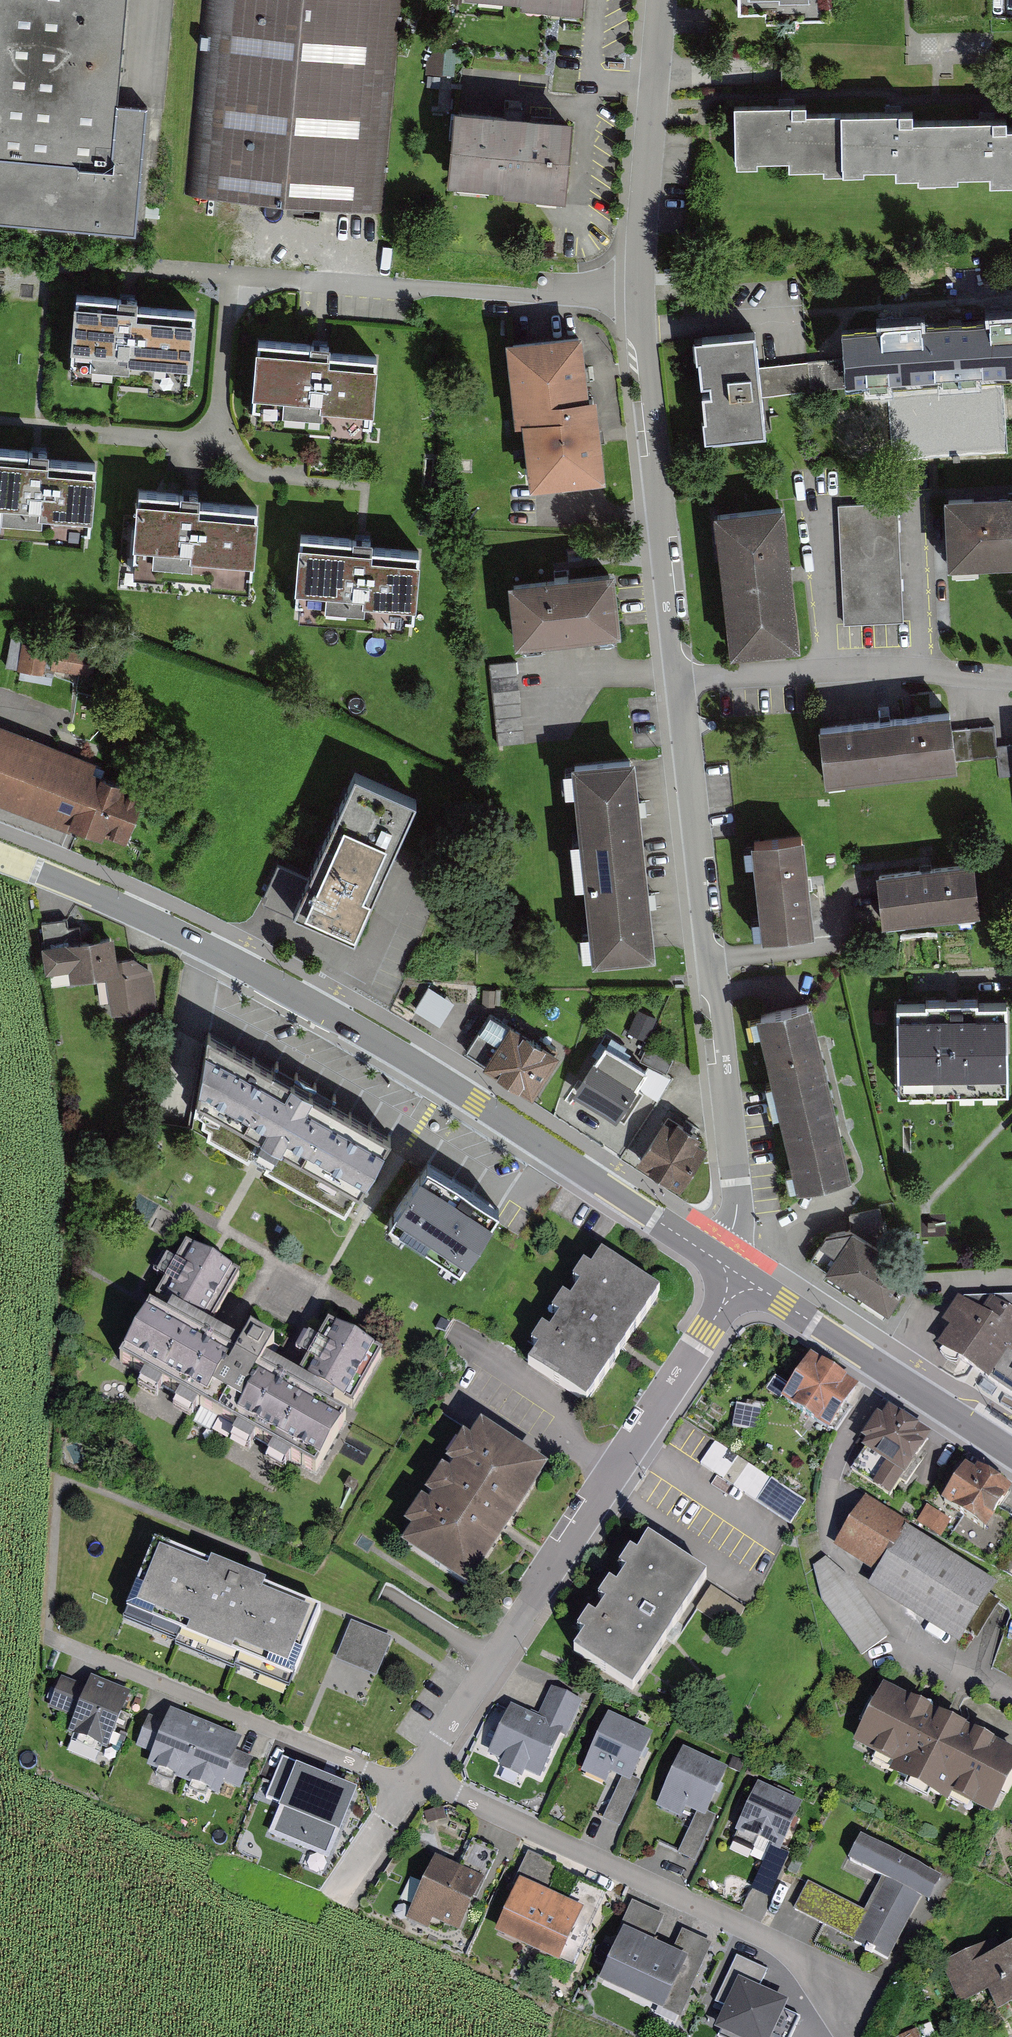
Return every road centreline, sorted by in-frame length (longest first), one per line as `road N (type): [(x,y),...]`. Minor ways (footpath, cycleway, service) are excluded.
road 1 (residential): [(719,1261),(737,1205),(640,292),(663,0)]
road 2 (tertiary): [(0,856),(203,946),(320,1009),(719,1261)]
road 3 (residential): [(419,1774),(742,1276)]
road 4 (residential): [(419,1774),(868,1988)]
road 5 (residential): [(48,1637),(388,1778),(419,1774)]
road 6 (tertiary): [(742,1276),(1011,1453)]
road 7 (residential): [(344,1895),(419,1774)]

